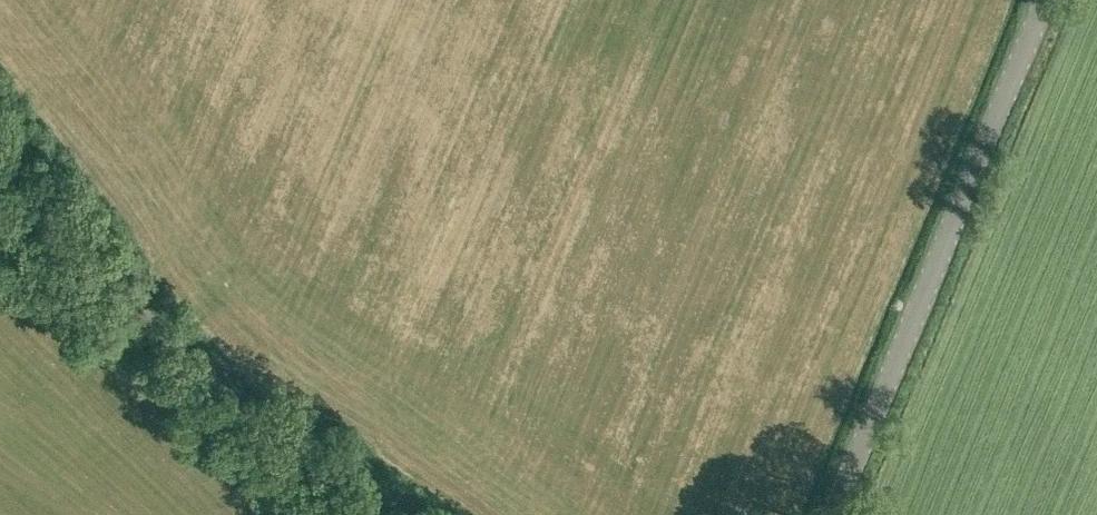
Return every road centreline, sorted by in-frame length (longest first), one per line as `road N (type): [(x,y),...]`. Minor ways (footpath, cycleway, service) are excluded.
road 1 (tertiary): [(828,514),(1035,0)]
road 2 (unclassified): [(354,514),(0,180)]

